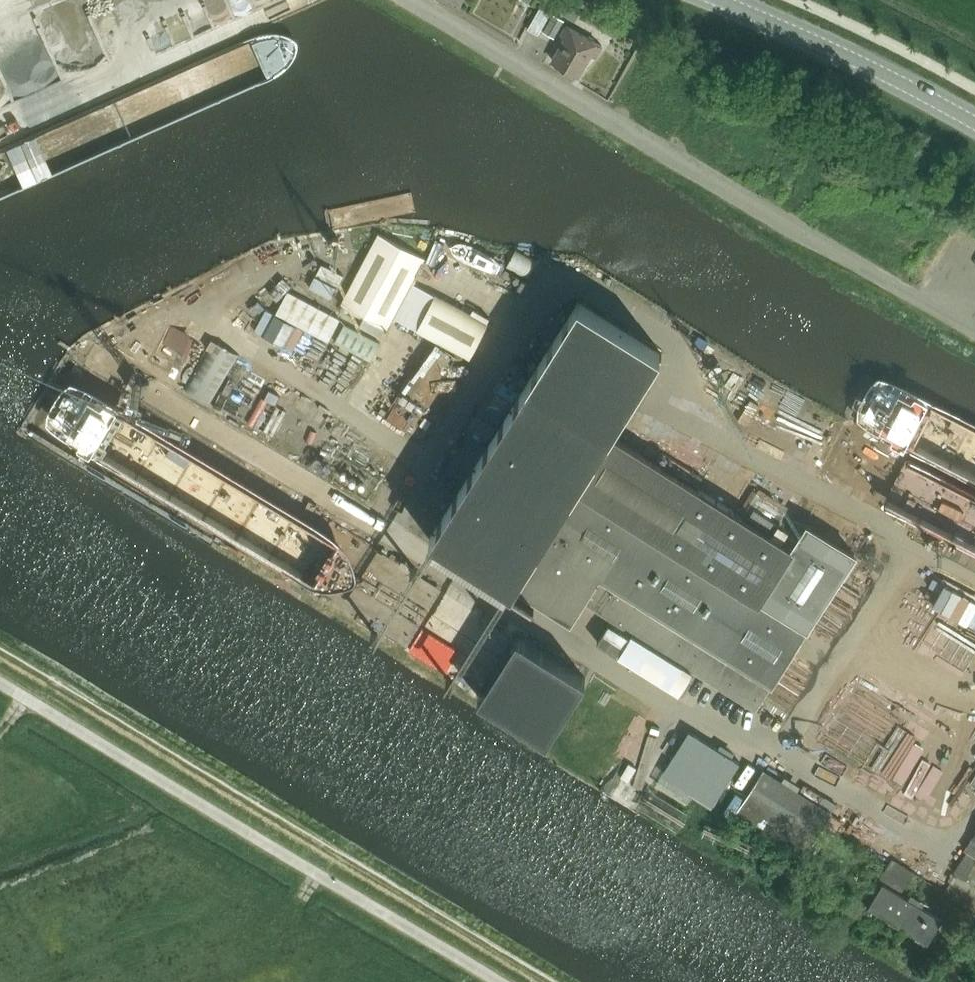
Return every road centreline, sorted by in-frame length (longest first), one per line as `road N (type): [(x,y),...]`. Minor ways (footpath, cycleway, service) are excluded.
road 1 (unclassified): [(407,0),(974,332)]
road 2 (unclassified): [(498,981),(0,680)]
road 3 (secondary): [(974,124),(817,41),(713,0)]

